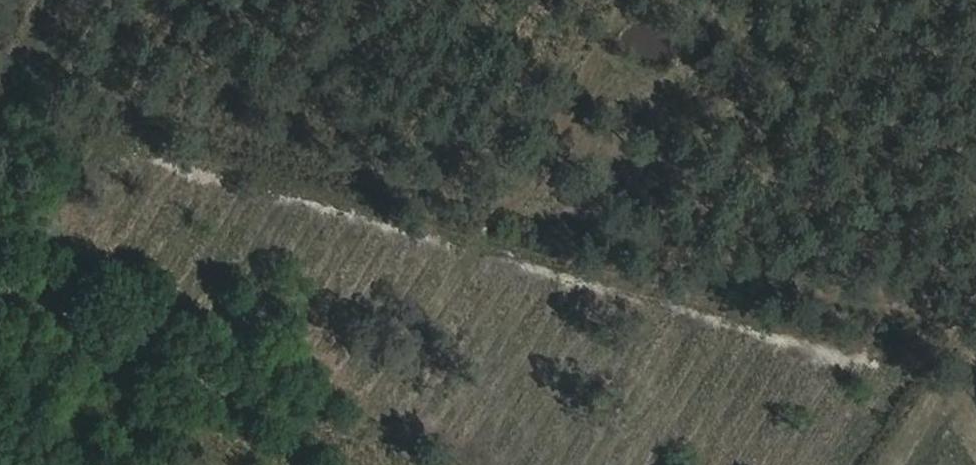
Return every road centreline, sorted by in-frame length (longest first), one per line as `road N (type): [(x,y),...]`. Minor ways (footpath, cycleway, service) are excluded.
road 1 (track): [(0,123),(92,0)]

